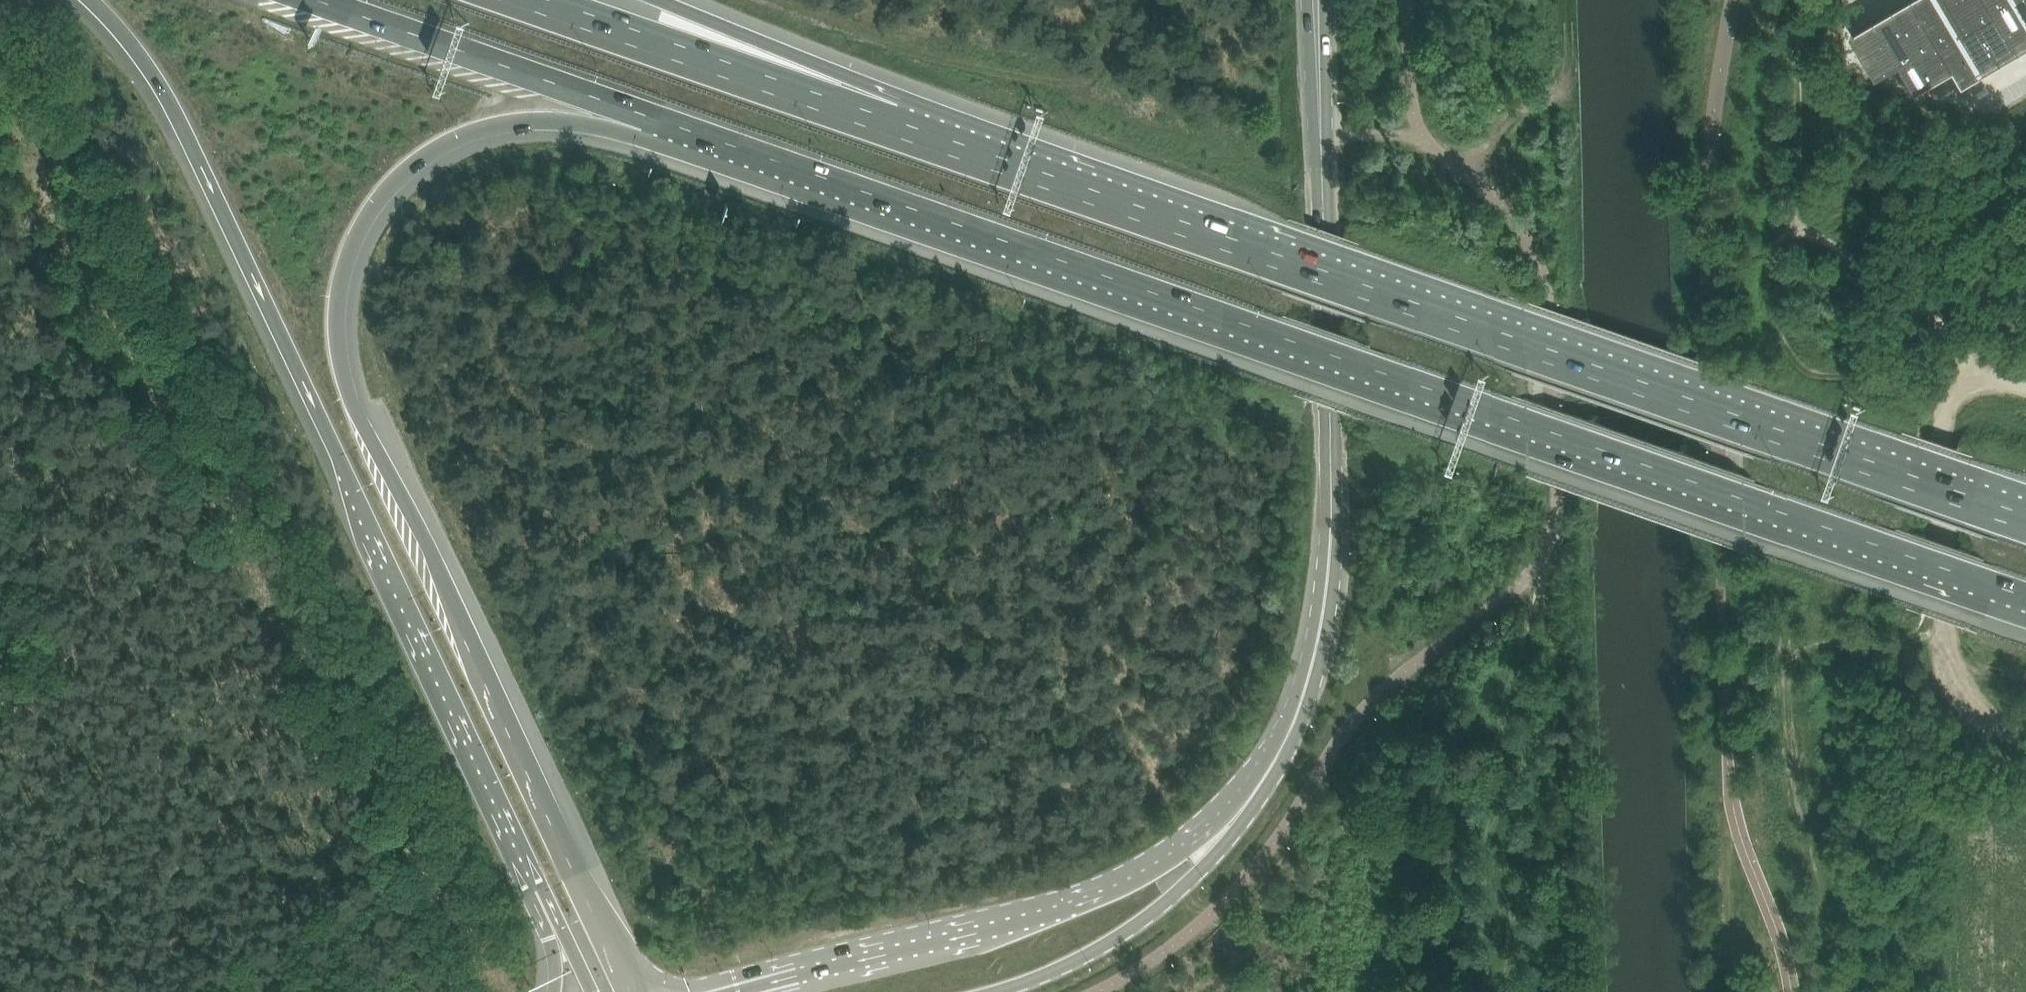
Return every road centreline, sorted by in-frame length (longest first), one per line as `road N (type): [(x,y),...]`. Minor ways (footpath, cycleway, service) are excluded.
road 1 (motorway): [(648,116),(2025,596)]
road 2 (motorway): [(2025,522),(891,127)]
road 3 (motorway): [(624,991),(473,645),(350,397),(339,336),(357,239),(386,192),(432,151),(503,124),(648,116)]
road 4 (motorway): [(89,0),(168,96),(558,925)]
road 5 (secondary): [(1237,817),(1285,741),(1309,679),(1330,562),(1317,0)]
road 6 (secondary): [(1237,817),(1117,884),(952,938),(727,991)]
road 7 (track): [(1785,0),(1793,221),(1948,329),(1970,358),(1972,386)]
road 8 (motorway): [(891,127),(527,0)]
road 9 (motorway): [(317,0),(648,116)]
road 10 (unclassified): [(1938,641),(1939,424),(1972,386),(2007,380),(2025,387)]
road 11 (secondary): [(989,991),(1073,961),(1132,928),(1212,856),(1237,817)]
road 12 (motorway): [(891,127),(658,0)]
road 13 (track): [(2025,748),(2004,739),(1950,684),(1938,641)]

